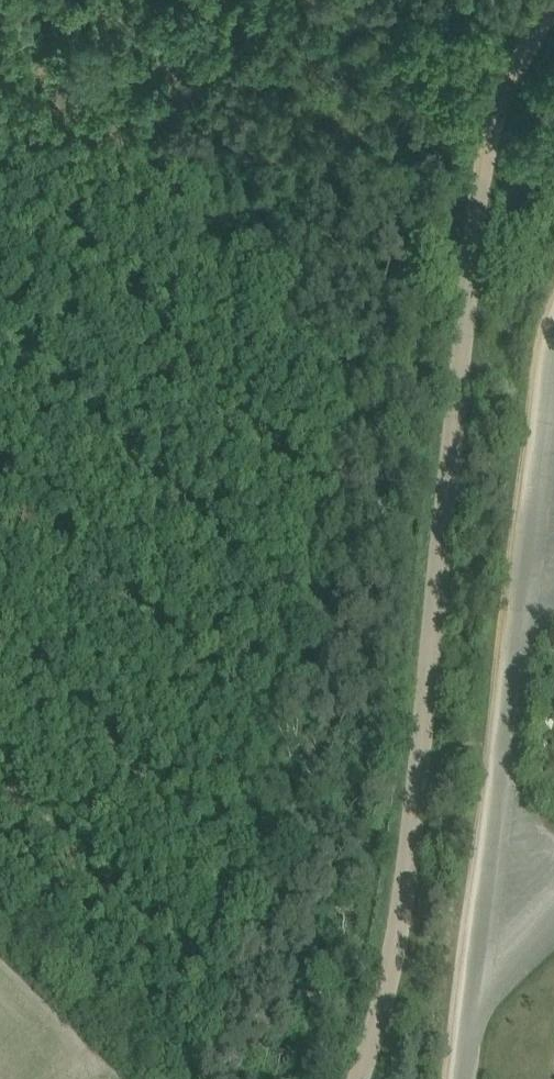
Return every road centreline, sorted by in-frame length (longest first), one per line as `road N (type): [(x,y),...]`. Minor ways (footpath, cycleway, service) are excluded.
road 1 (unclassified): [(488,898),(529,544)]
road 2 (unclassified): [(529,544),(553,320)]
road 3 (unclassified): [(463,1078),(488,898)]

